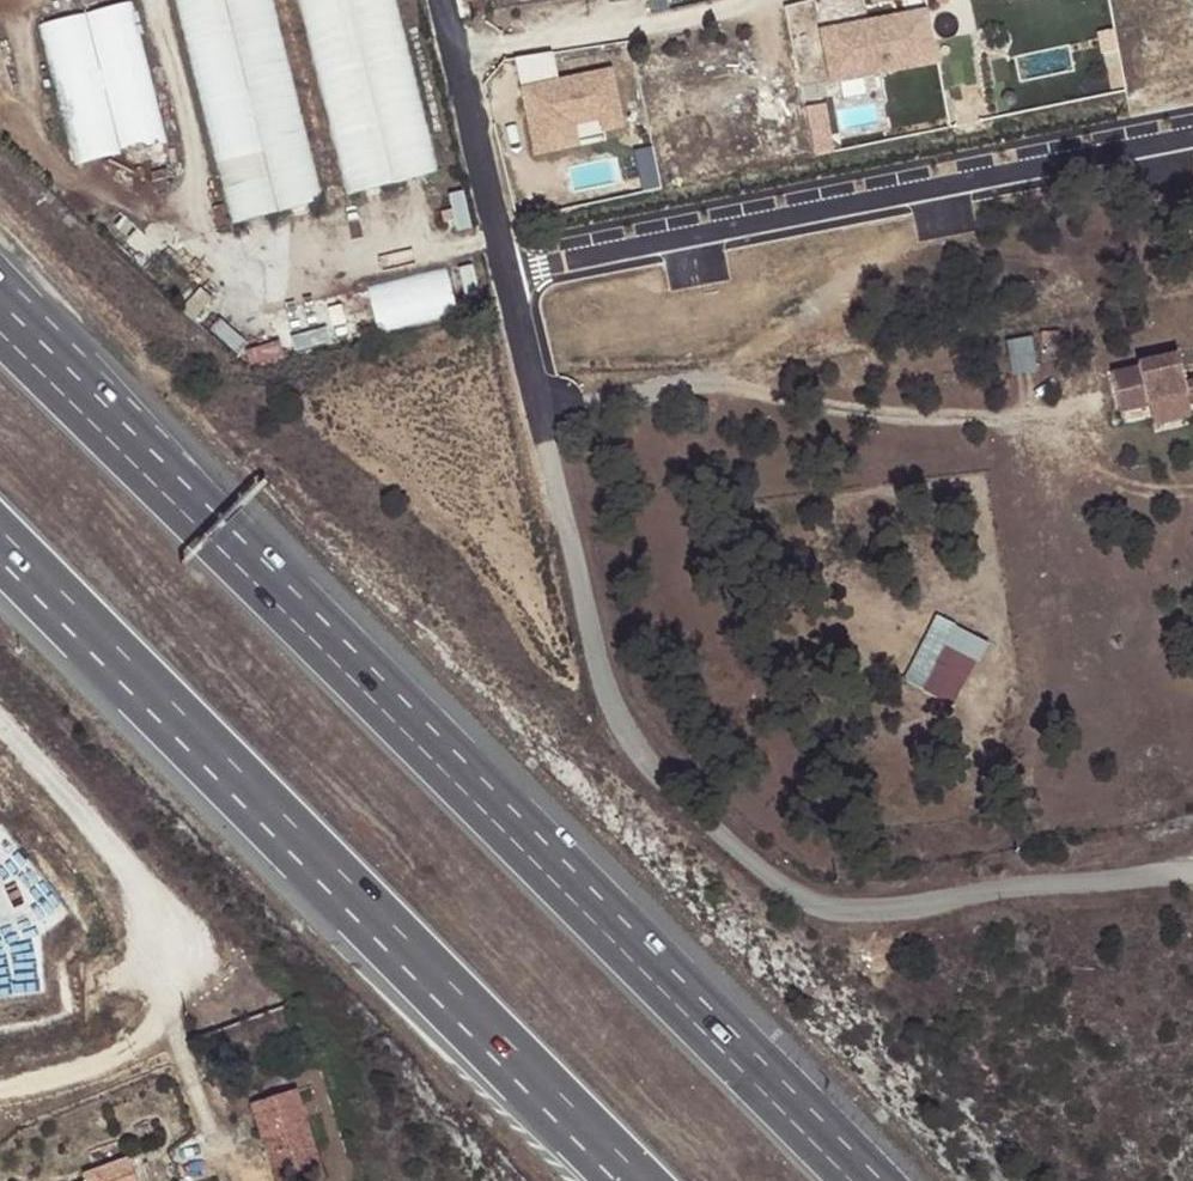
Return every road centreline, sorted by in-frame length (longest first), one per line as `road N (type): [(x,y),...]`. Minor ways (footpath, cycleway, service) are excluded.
road 1 (residential): [(458,68),(611,689),(661,774),(786,890),(834,909),(887,908),(1020,883),(1192,871)]
road 2 (motorway): [(869,1180),(220,520)]
road 3 (motorway): [(0,544),(623,1180)]
road 4 (residential): [(0,726),(153,901),(172,991),(163,1022),(141,1045)]
road 5 (motorway): [(220,520),(0,280)]
road 6 (motorway): [(220,520),(0,309)]
road 7 (track): [(141,1045),(107,1061),(0,1083)]

